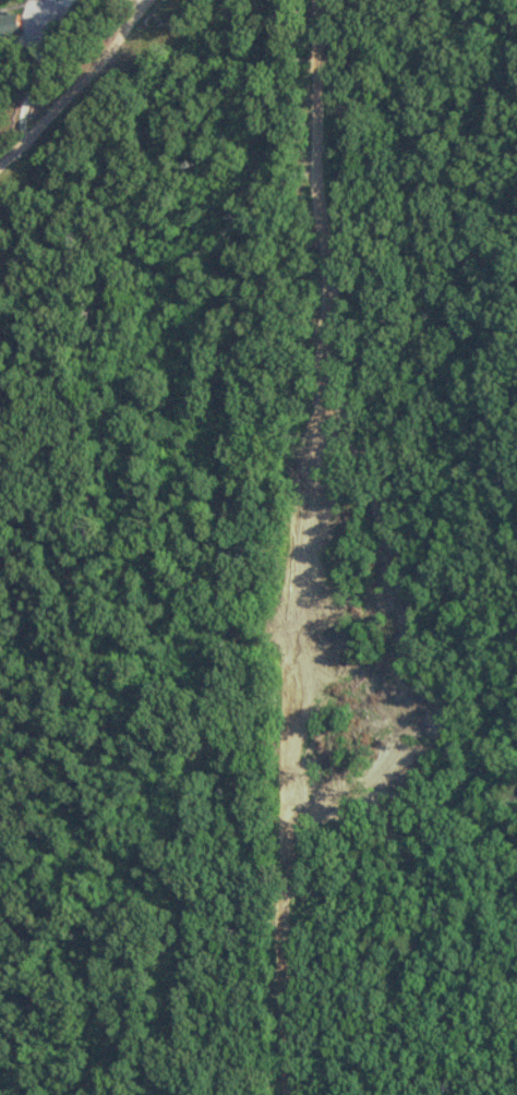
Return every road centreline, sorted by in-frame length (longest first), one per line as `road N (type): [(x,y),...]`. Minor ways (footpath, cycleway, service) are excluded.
road 1 (residential): [(140,0),(106,47),(0,156)]

